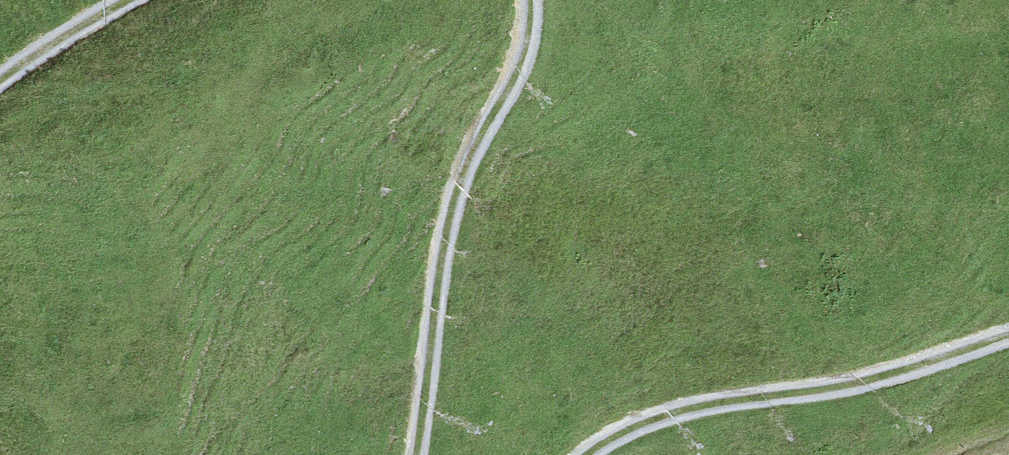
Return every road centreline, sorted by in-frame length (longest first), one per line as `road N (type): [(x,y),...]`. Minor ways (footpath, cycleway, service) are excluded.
road 1 (track): [(412,454),(439,246),(458,177),(521,49),(531,0)]
road 2 (track): [(1008,335),(900,370),(676,407),(600,436),(577,454)]
road 3 (track): [(109,0),(42,35),(0,69)]

